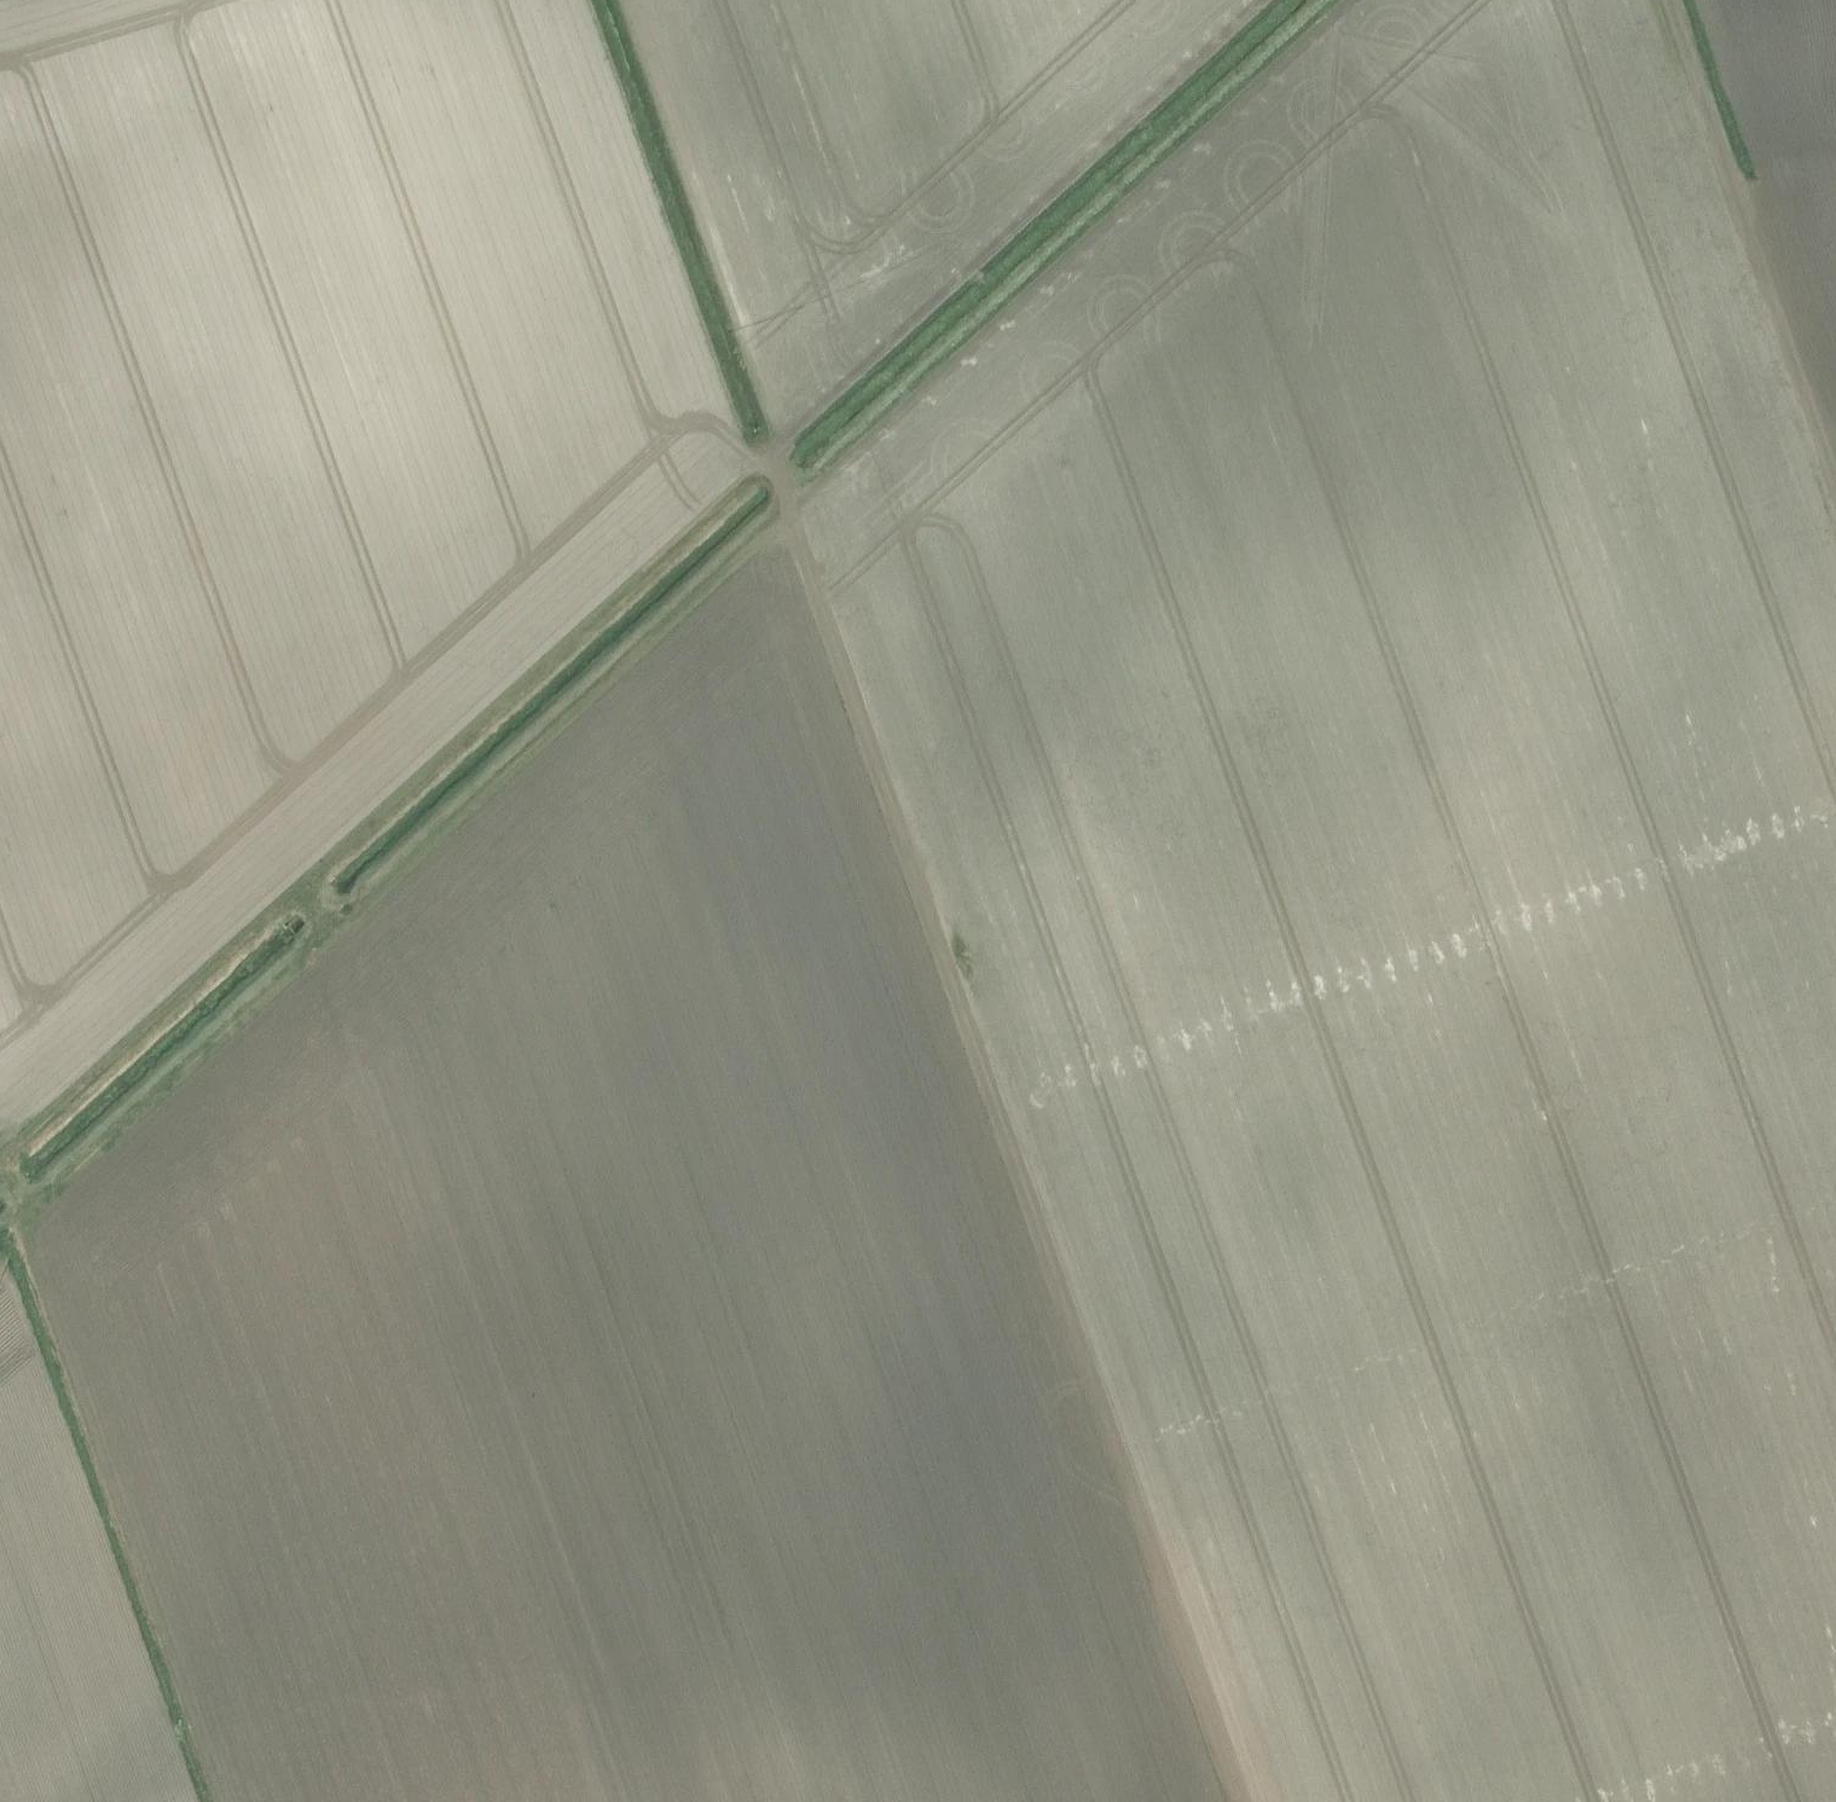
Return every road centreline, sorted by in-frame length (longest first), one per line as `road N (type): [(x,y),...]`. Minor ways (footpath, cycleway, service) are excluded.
road 1 (track): [(1248,1801),(617,0)]
road 2 (track): [(1673,0),(1835,457)]

